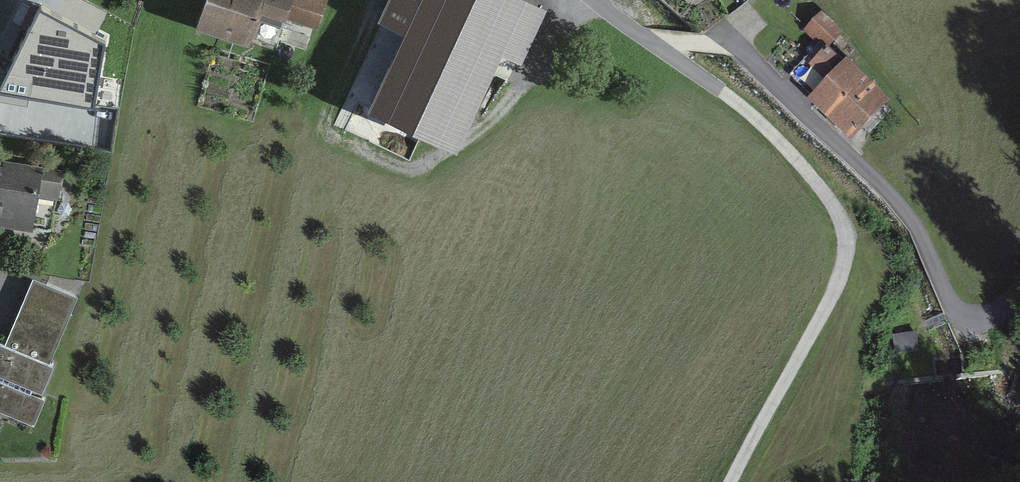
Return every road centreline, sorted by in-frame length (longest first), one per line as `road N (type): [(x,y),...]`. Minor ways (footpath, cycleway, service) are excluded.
road 1 (residential): [(597,0),(770,128),(829,196),(846,231),(836,290),(730,481)]
road 2 (track): [(831,299),(906,323),(1006,325),(1019,289)]

